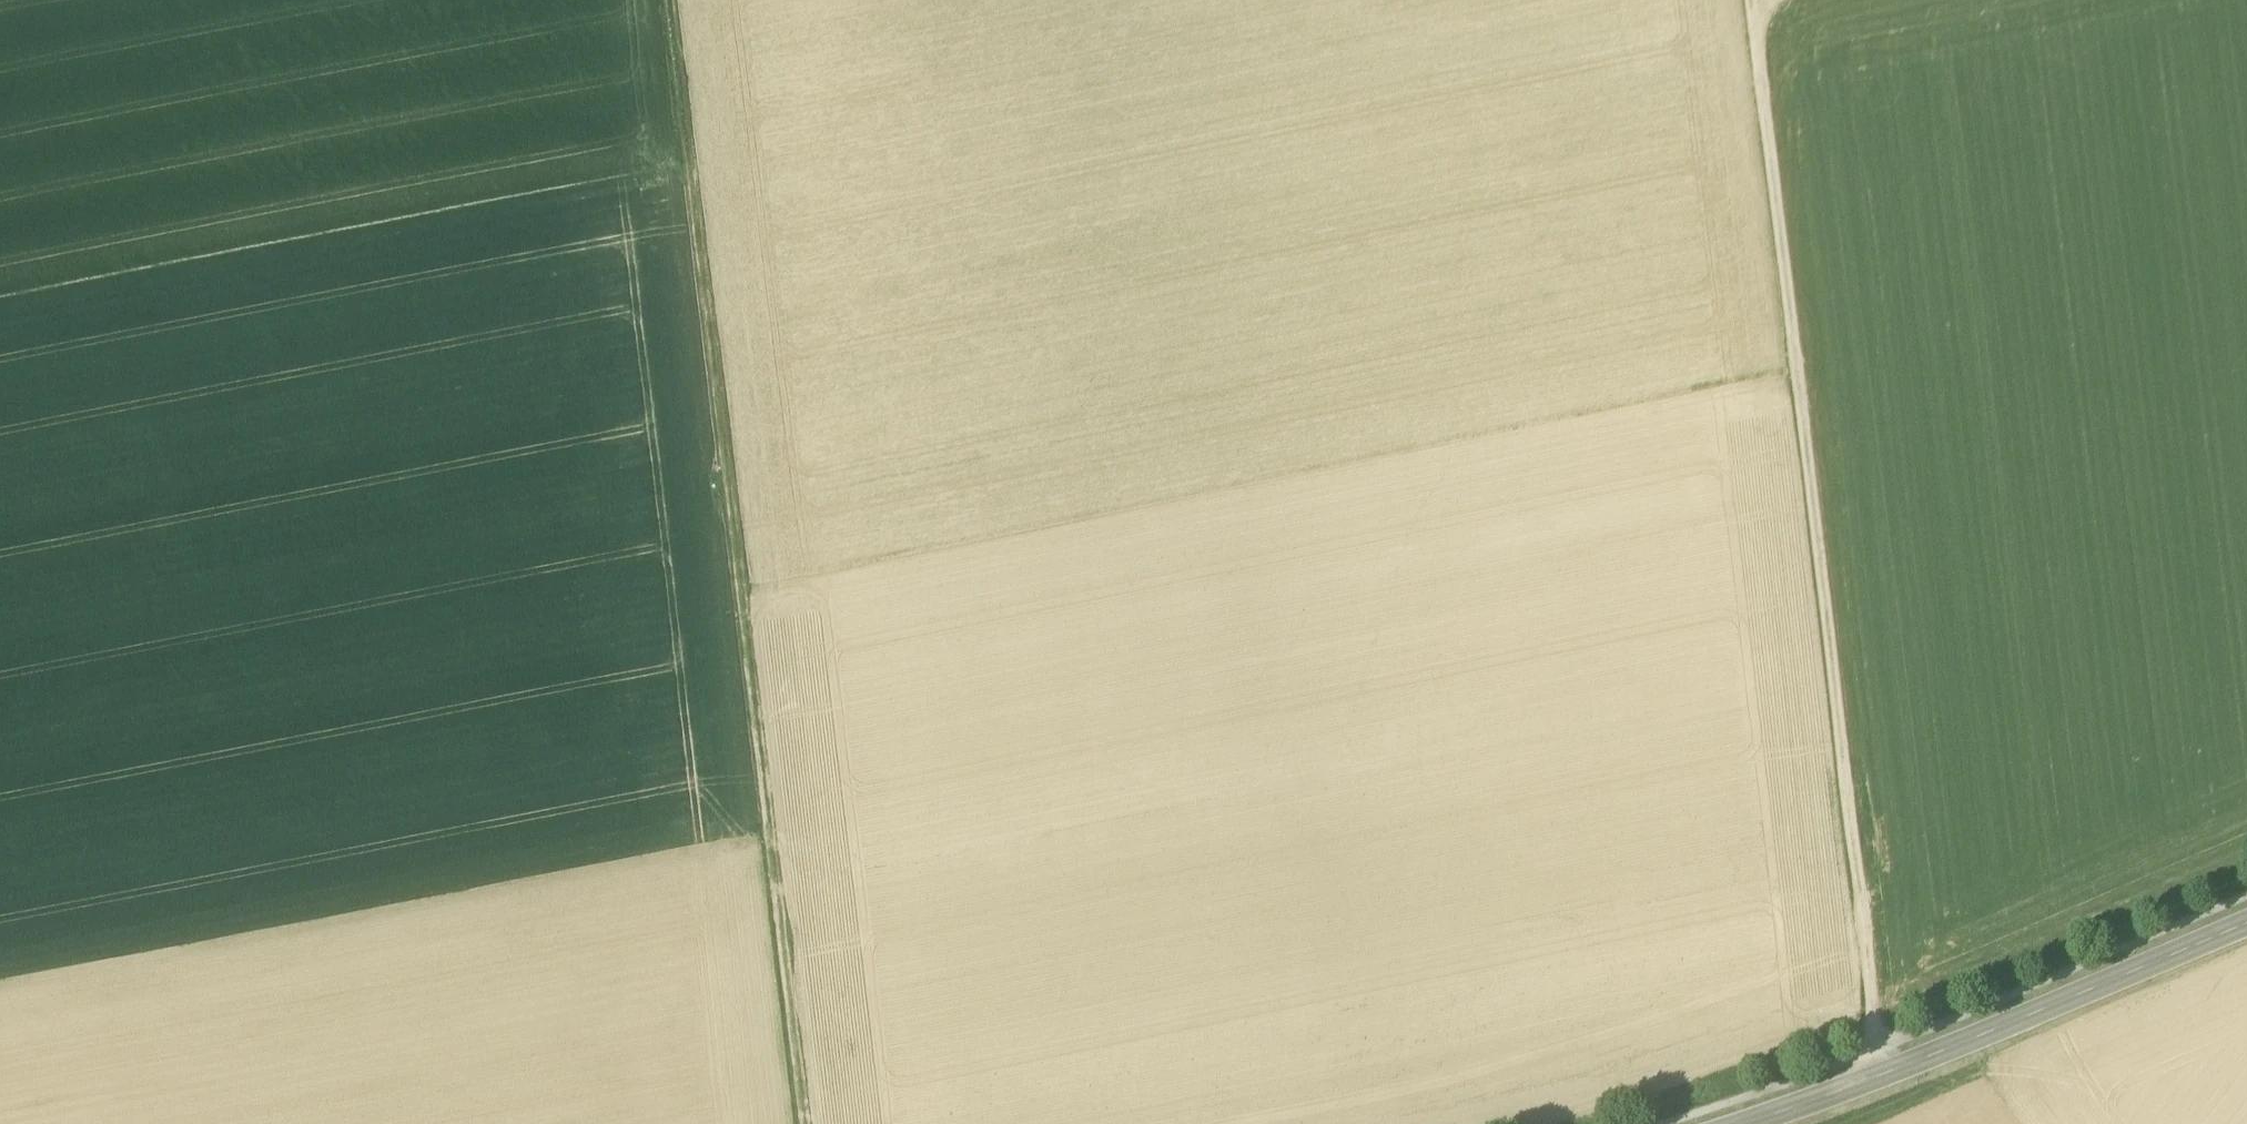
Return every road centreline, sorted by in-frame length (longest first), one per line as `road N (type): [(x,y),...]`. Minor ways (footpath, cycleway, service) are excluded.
road 1 (track): [(666,0),(803,1123)]
road 2 (track): [(1750,0),(1887,1074)]
road 3 (secondary): [(1744,1123),(1887,1074),(2246,920)]

